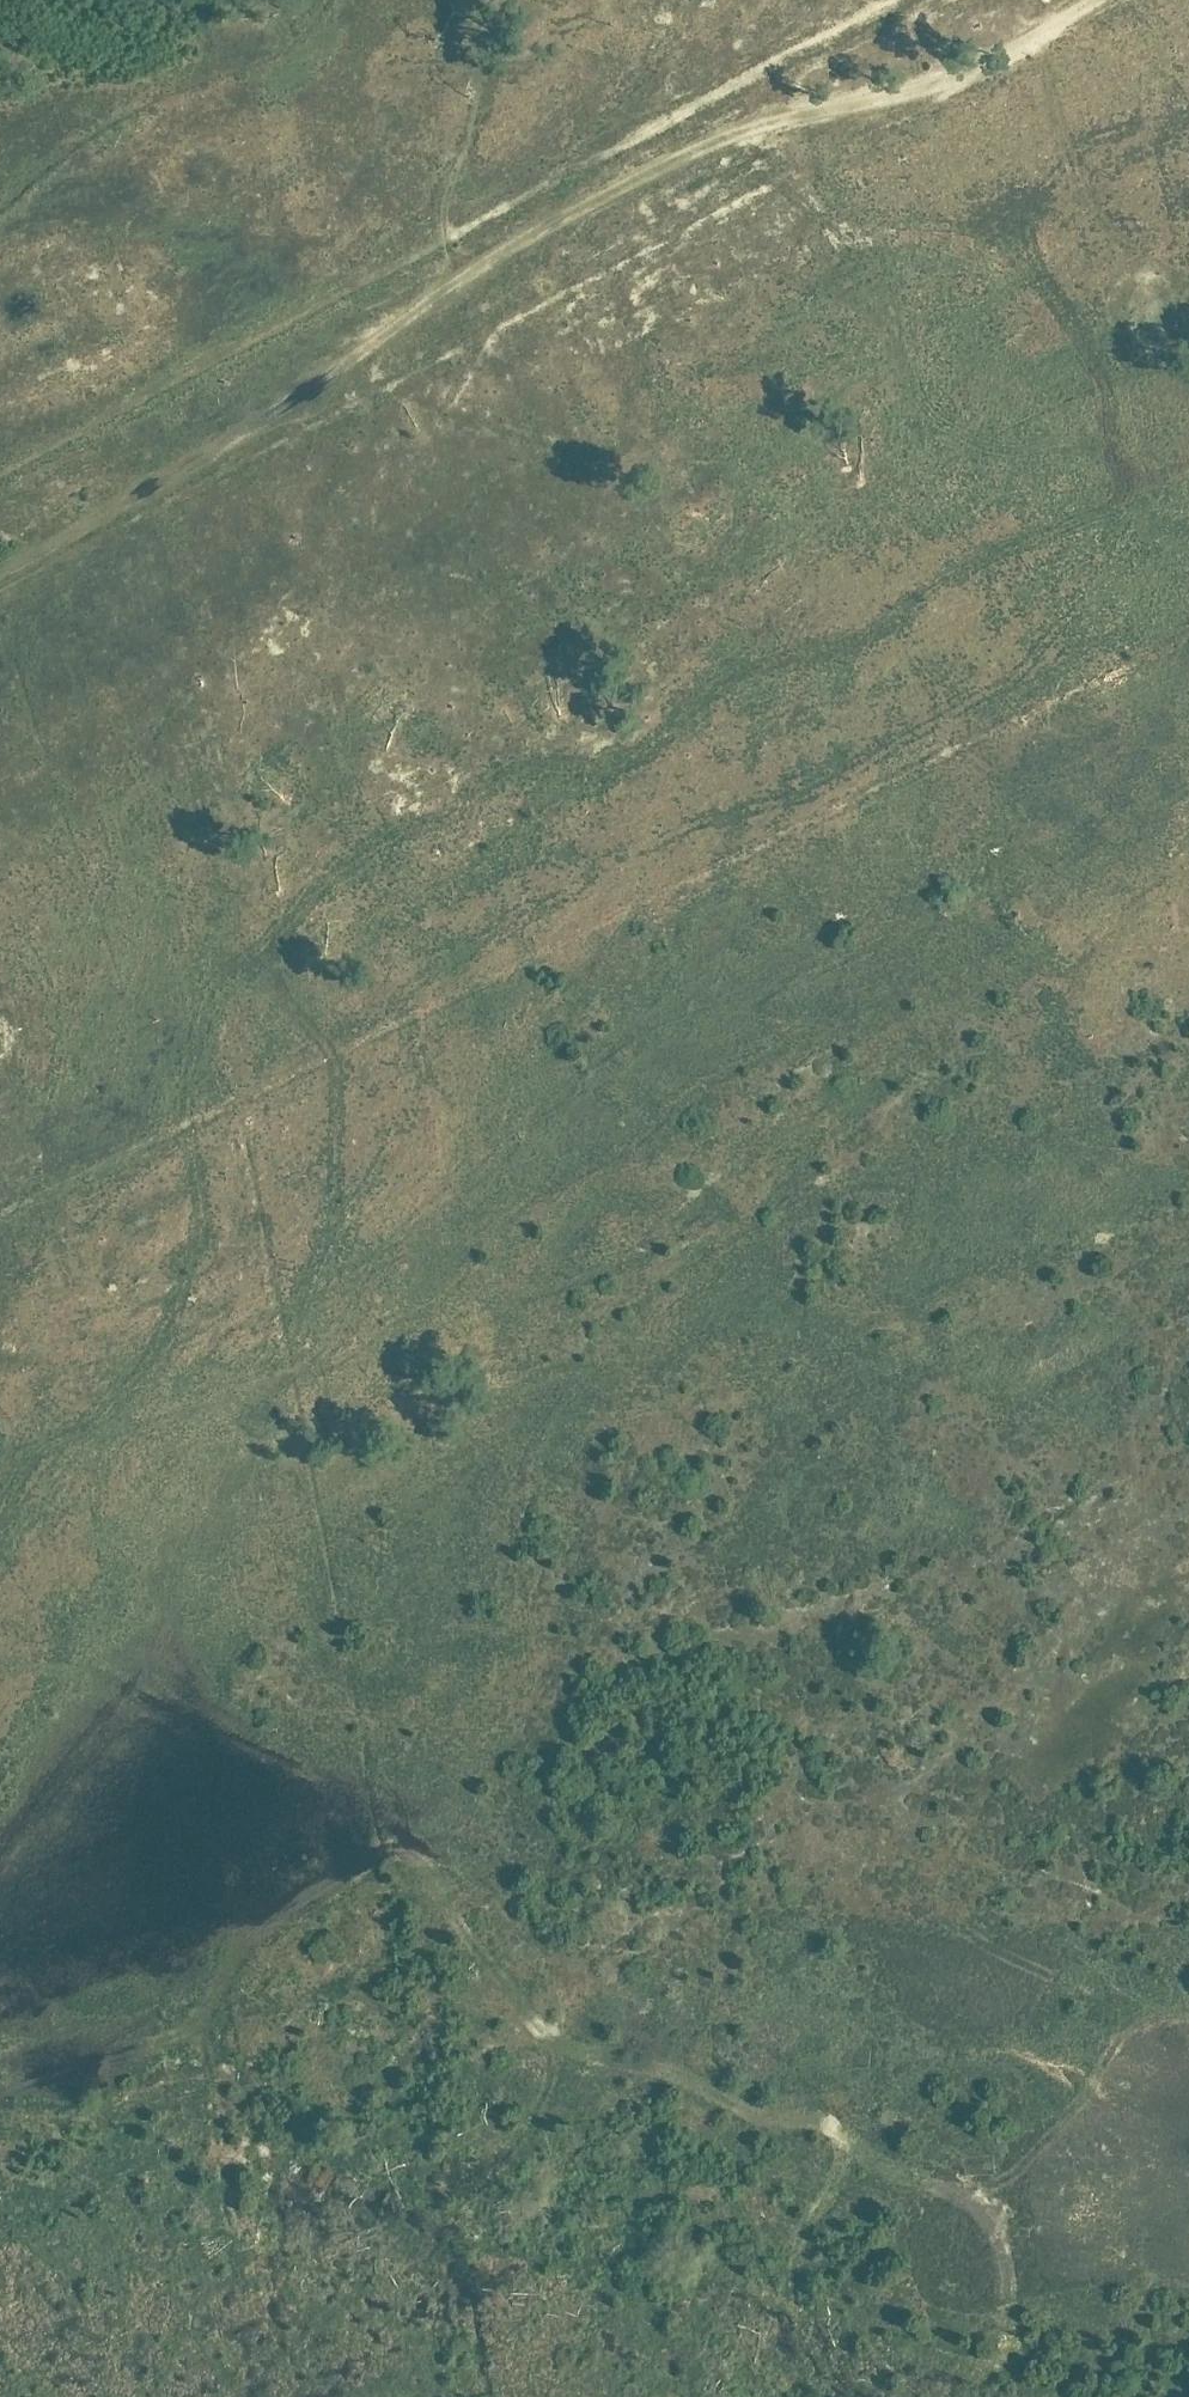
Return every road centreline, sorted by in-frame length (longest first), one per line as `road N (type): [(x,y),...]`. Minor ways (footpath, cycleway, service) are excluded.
road 1 (track): [(1089,0),(937,85),(850,109),(762,121),(701,148),(461,282),(253,432),(0,567)]

